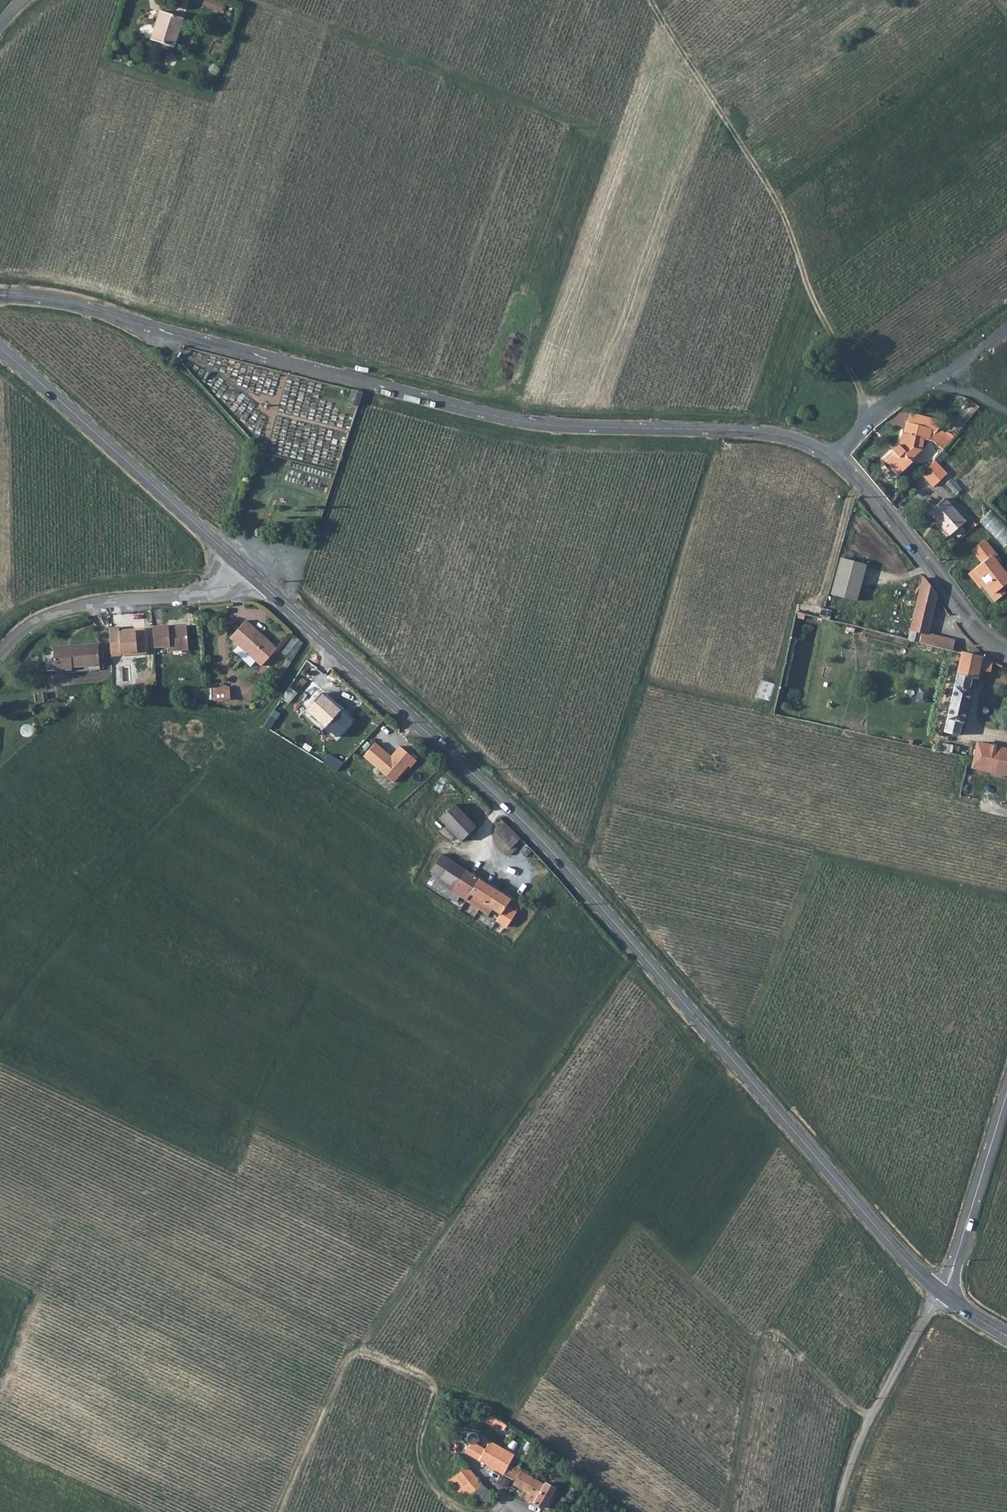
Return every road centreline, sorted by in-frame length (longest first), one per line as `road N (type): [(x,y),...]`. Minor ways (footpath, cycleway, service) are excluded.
road 1 (tertiary): [(1006,652),(978,630),(868,492),(833,457),(802,442),(739,431),(527,423),(78,305),(0,296)]
road 2 (secondary): [(249,573),(554,855),(943,1295)]
road 3 (track): [(873,419),(768,195),(649,0)]
road 4 (secondary): [(0,349),(249,573)]
road 5 (residential): [(249,573),(185,596),(68,608),(22,631),(0,654)]
road 6 (unclassified): [(943,1295),(875,1408),(837,1511)]
road 7 (tertiary): [(1006,1091),(943,1295)]

